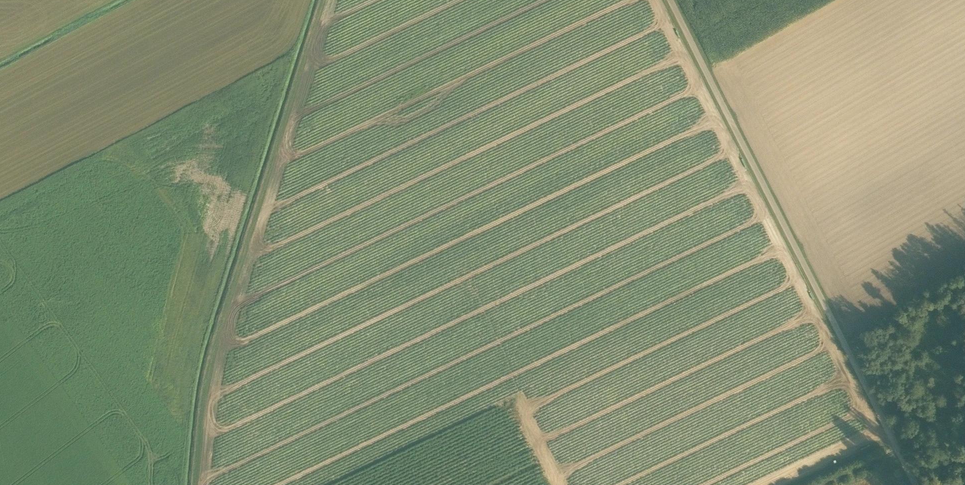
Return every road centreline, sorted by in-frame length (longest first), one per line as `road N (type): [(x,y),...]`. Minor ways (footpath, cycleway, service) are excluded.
road 1 (unclassified): [(913,484),(670,0)]
road 2 (track): [(322,0),(207,364),(194,484)]

